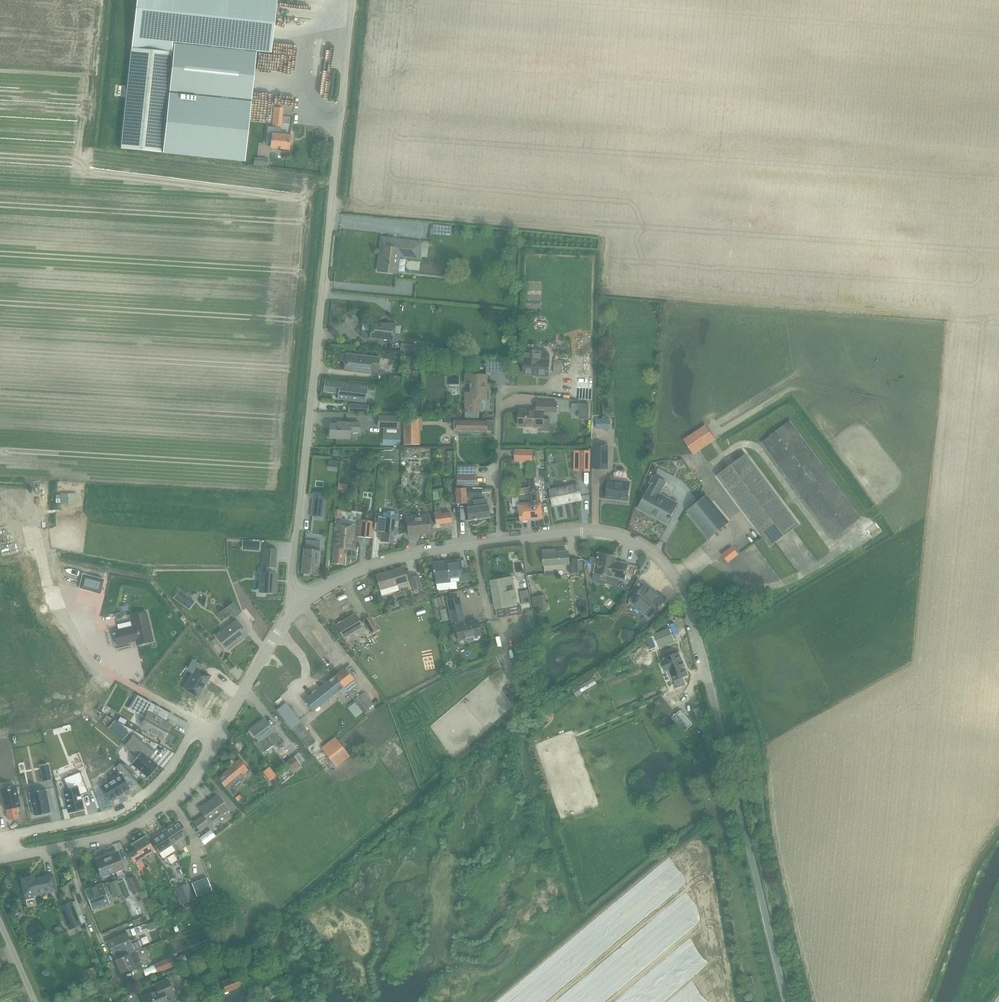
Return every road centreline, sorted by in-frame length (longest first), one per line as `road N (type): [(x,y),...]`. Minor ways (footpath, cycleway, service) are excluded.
road 1 (residential): [(299,606),(292,579),(352,0)]
road 2 (residential): [(299,606),(354,573),(416,554),(589,532),(646,548),(685,599)]
road 3 (unclassified): [(685,599),(787,1001)]
road 4 (residential): [(218,733),(199,723),(164,775),(117,810),(8,836)]
road 5 (residential): [(13,857),(136,825),(185,786),(218,733)]
road 6 (residential): [(218,733),(299,606)]
road 7 (track): [(88,660),(53,601),(33,529)]

